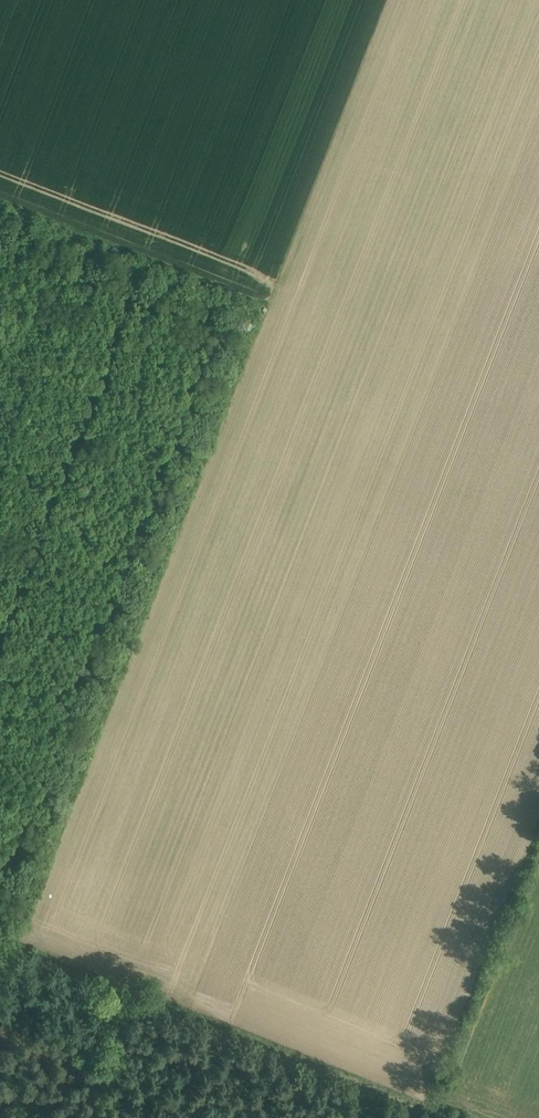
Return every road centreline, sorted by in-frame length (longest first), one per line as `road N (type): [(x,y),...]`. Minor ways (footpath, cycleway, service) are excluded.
road 1 (track): [(446,1117),(0,941)]

